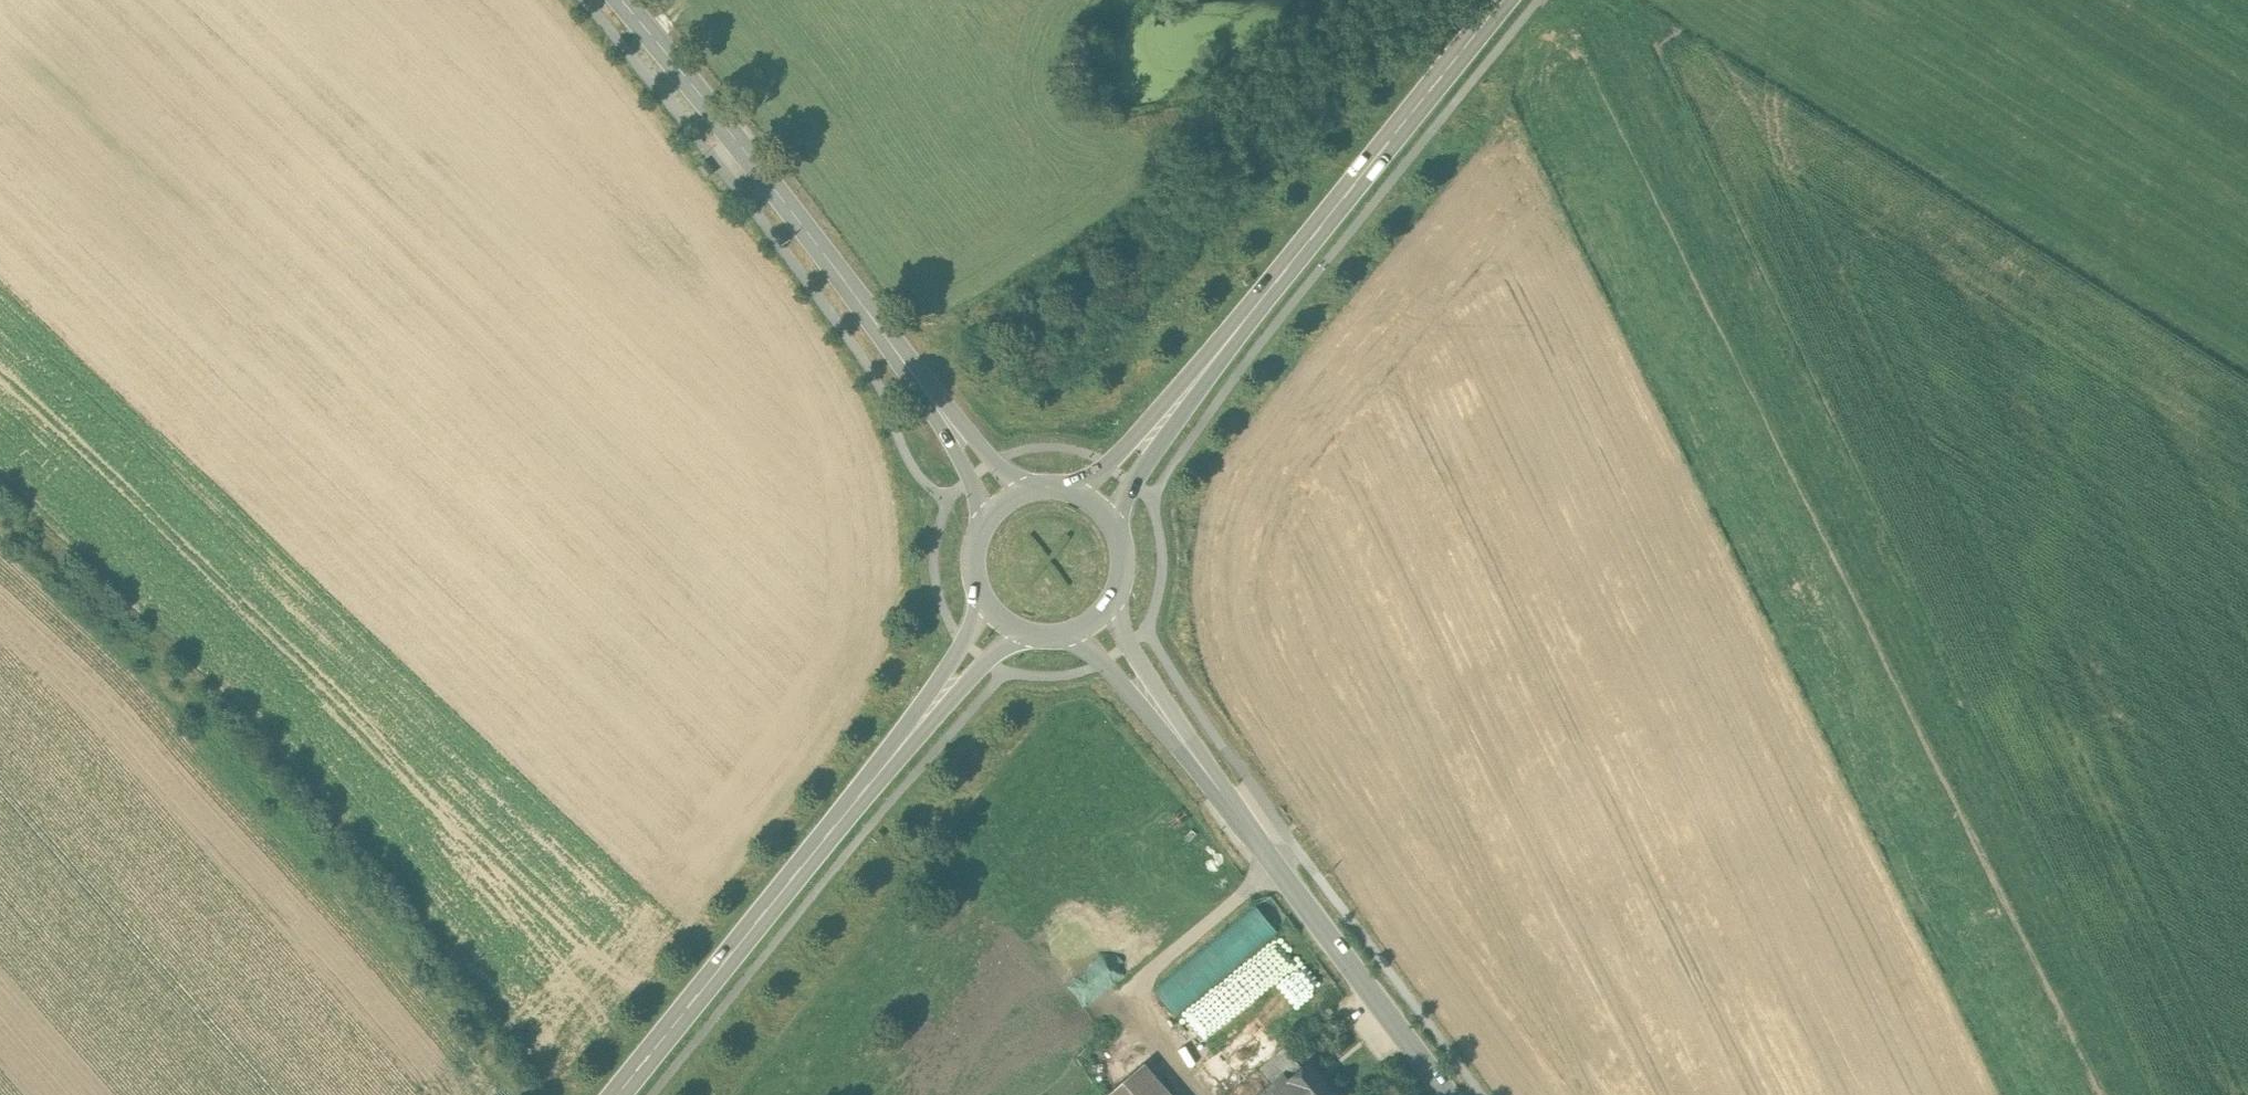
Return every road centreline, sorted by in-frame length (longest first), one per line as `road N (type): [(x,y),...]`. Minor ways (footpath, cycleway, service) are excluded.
road 1 (tertiary): [(622,0),(766,172),(924,389)]
road 2 (secondary): [(1511,0),(1210,364)]
road 3 (secondary): [(913,733),(621,1094)]
road 4 (tertiary): [(1192,753),(1455,1094)]
road 5 (secondary): [(1210,364),(1077,487)]
road 6 (secondary): [(1117,519),(1210,364)]
road 7 (tertiary): [(1076,632),(1192,753)]
road 8 (tertiary): [(1192,753),(1111,607)]
road 9 (secondary): [(913,733),(1023,632)]
road 10 (secondary): [(986,603),(913,733)]
road 11 (tertiary): [(1024,486),(924,389)]
road 12 (tertiary): [(924,389),(988,512)]

